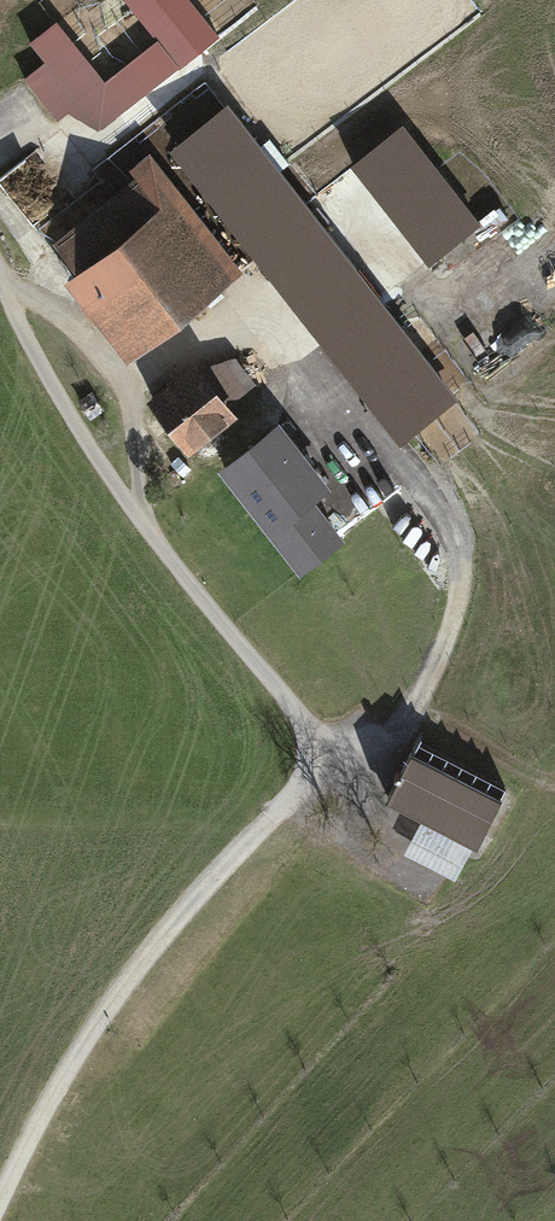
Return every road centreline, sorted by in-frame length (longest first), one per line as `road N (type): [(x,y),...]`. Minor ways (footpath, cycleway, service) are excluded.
road 1 (unclassified): [(0,281),(76,427),(140,521),(301,717),(310,745)]
road 2 (track): [(310,745),(299,781),(118,991),(0,1202)]
road 3 (track): [(140,521),(128,391),(65,317),(2,287)]

